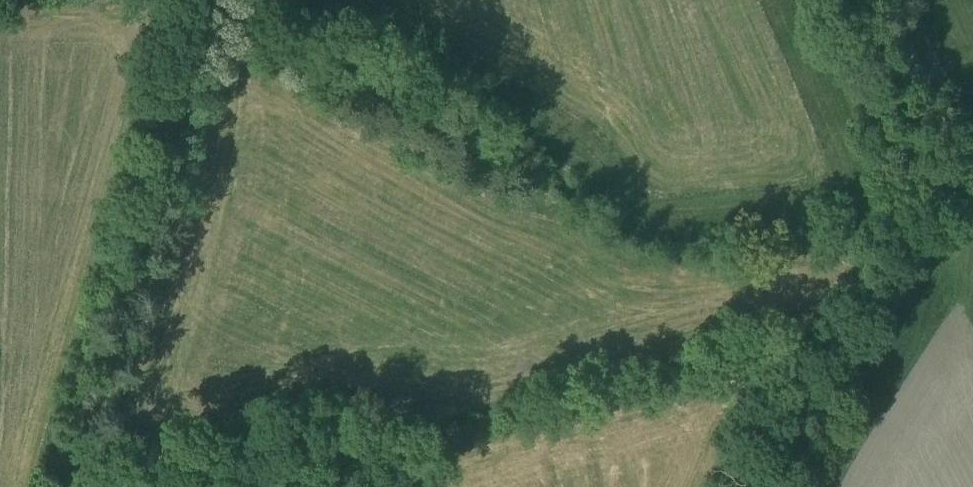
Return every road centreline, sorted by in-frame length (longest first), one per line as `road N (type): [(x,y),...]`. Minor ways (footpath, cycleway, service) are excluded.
road 1 (track): [(972,181),(889,0)]

